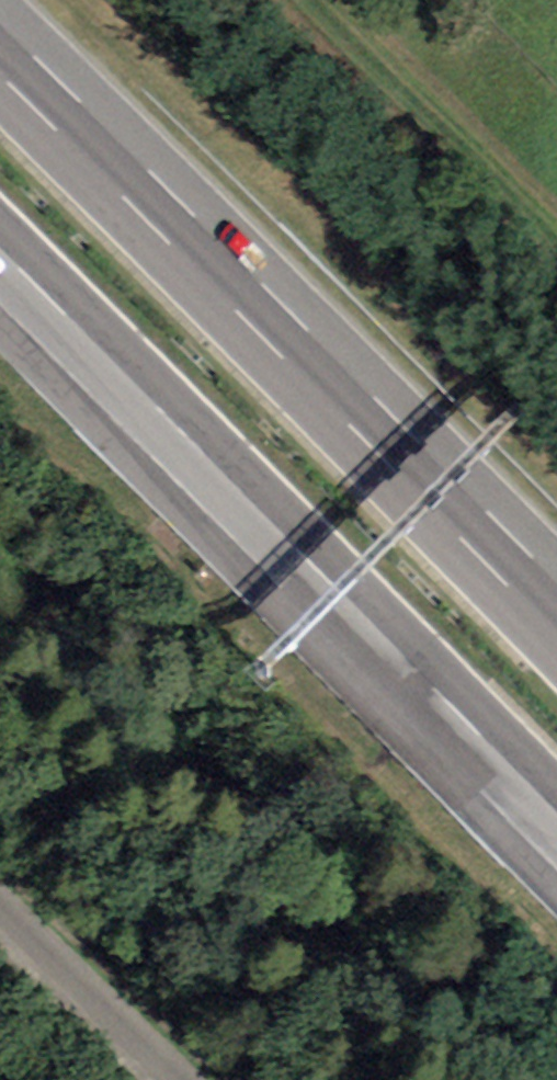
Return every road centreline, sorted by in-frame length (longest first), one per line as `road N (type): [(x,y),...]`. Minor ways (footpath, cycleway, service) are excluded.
road 1 (motorway): [(556,610),(0,49)]
road 2 (motorway): [(0,254),(556,814)]
road 3 (track): [(556,241),(319,0)]
road 4 (unclassified): [(0,899),(188,1079)]

